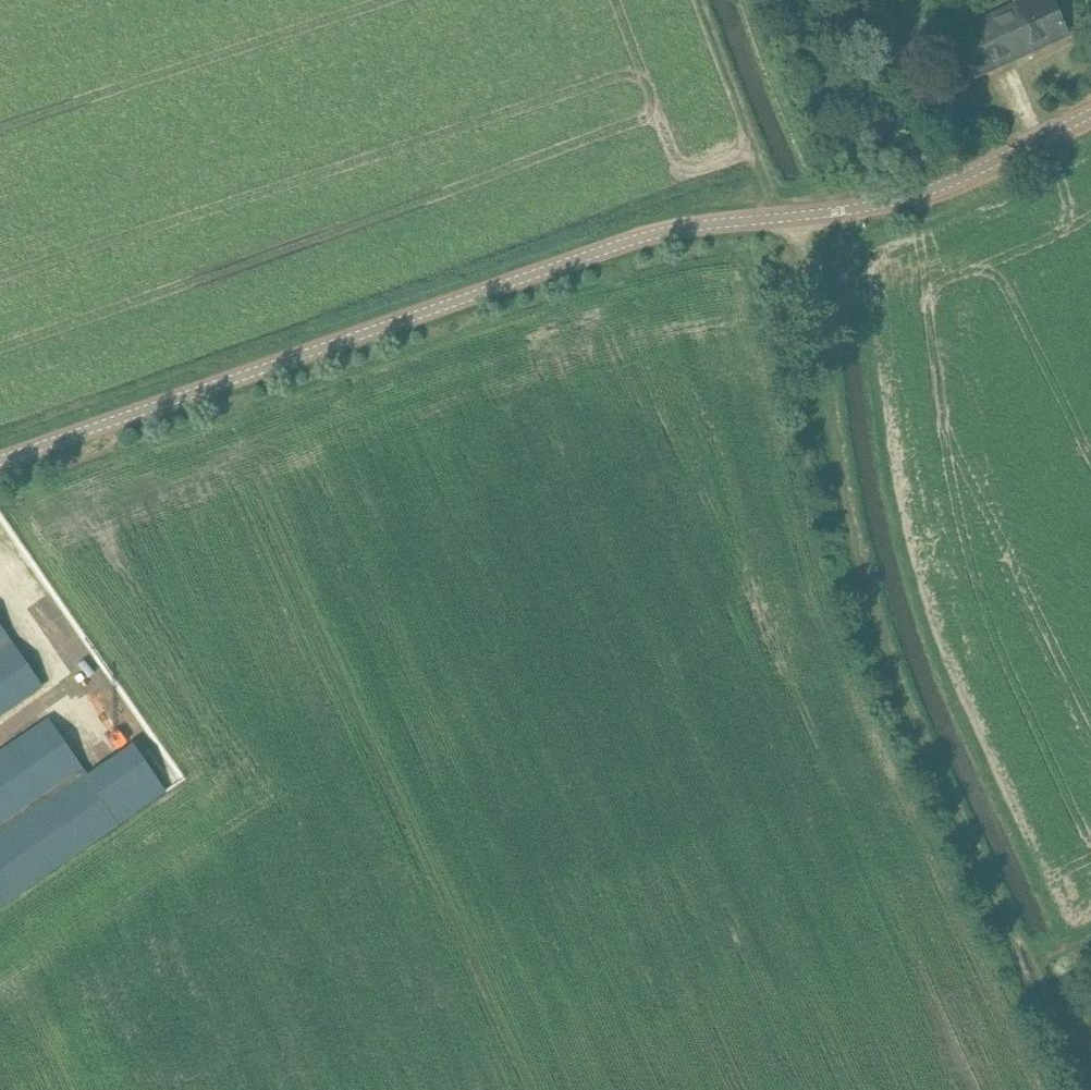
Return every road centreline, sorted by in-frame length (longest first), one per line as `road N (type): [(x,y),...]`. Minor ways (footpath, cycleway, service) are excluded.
road 1 (unclassified): [(0,459),(604,244),(814,223),(923,191),(1090,113)]
road 2 (track): [(1087,1089),(865,639),(814,223)]

